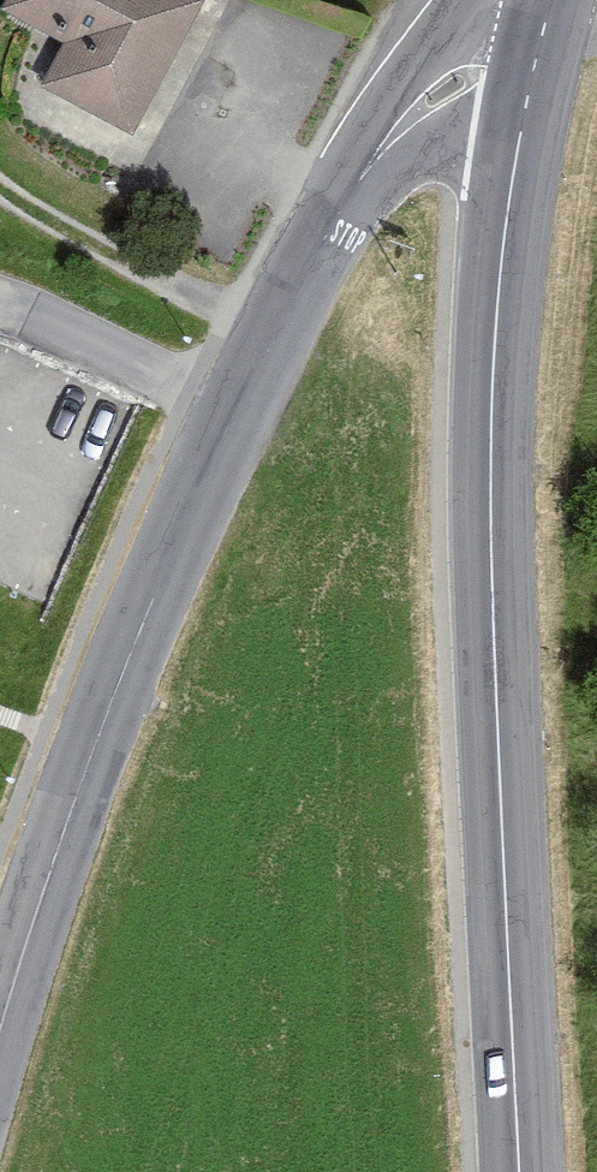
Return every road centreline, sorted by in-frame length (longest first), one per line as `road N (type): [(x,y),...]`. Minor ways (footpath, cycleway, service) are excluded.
road 1 (tertiary): [(538,65),(433,87),(319,248),(95,724),(0,1034)]
road 2 (secondary): [(538,65),(495,296),(489,660),(517,1171)]

